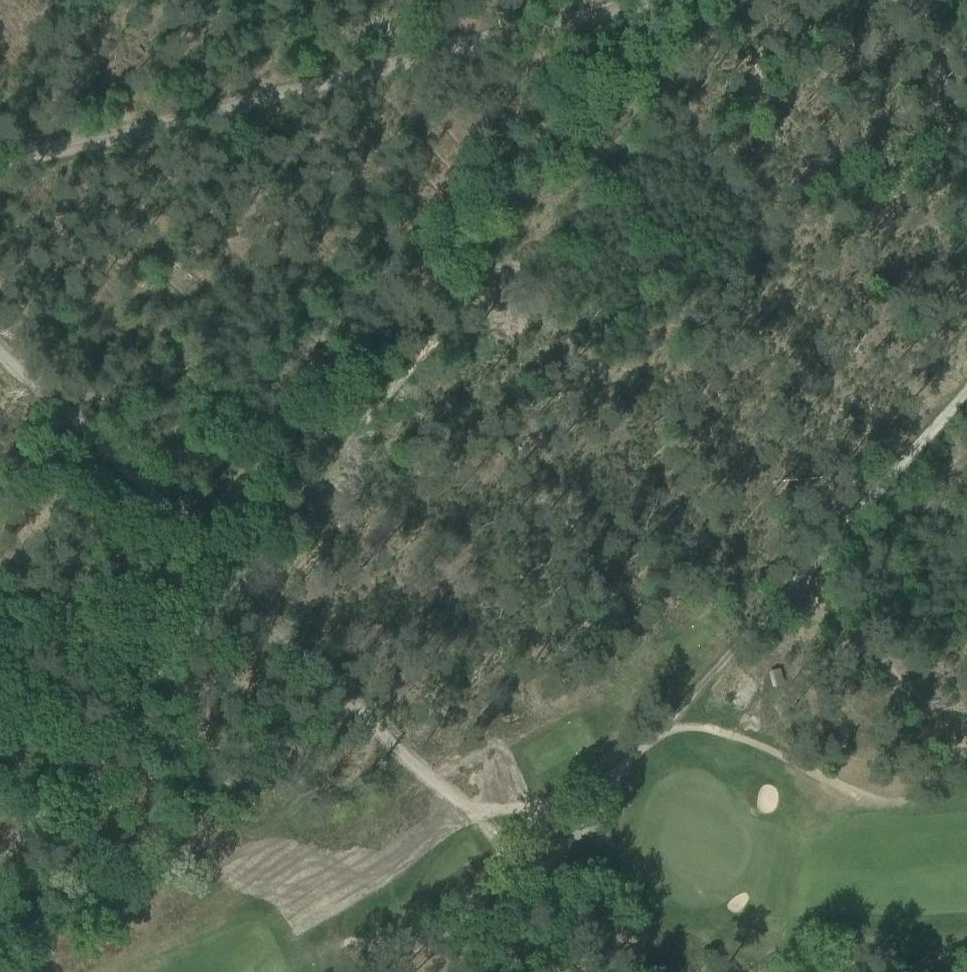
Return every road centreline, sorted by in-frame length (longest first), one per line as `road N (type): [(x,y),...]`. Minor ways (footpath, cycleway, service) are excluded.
road 1 (track): [(0,354),(536,865)]
road 2 (track): [(0,175),(629,0)]
road 3 (track): [(966,382),(614,787)]
road 4 (track): [(285,944),(479,815),(614,787)]
road 5 (track): [(241,592),(0,868)]
road 6 (track): [(473,971),(525,876),(614,787)]

